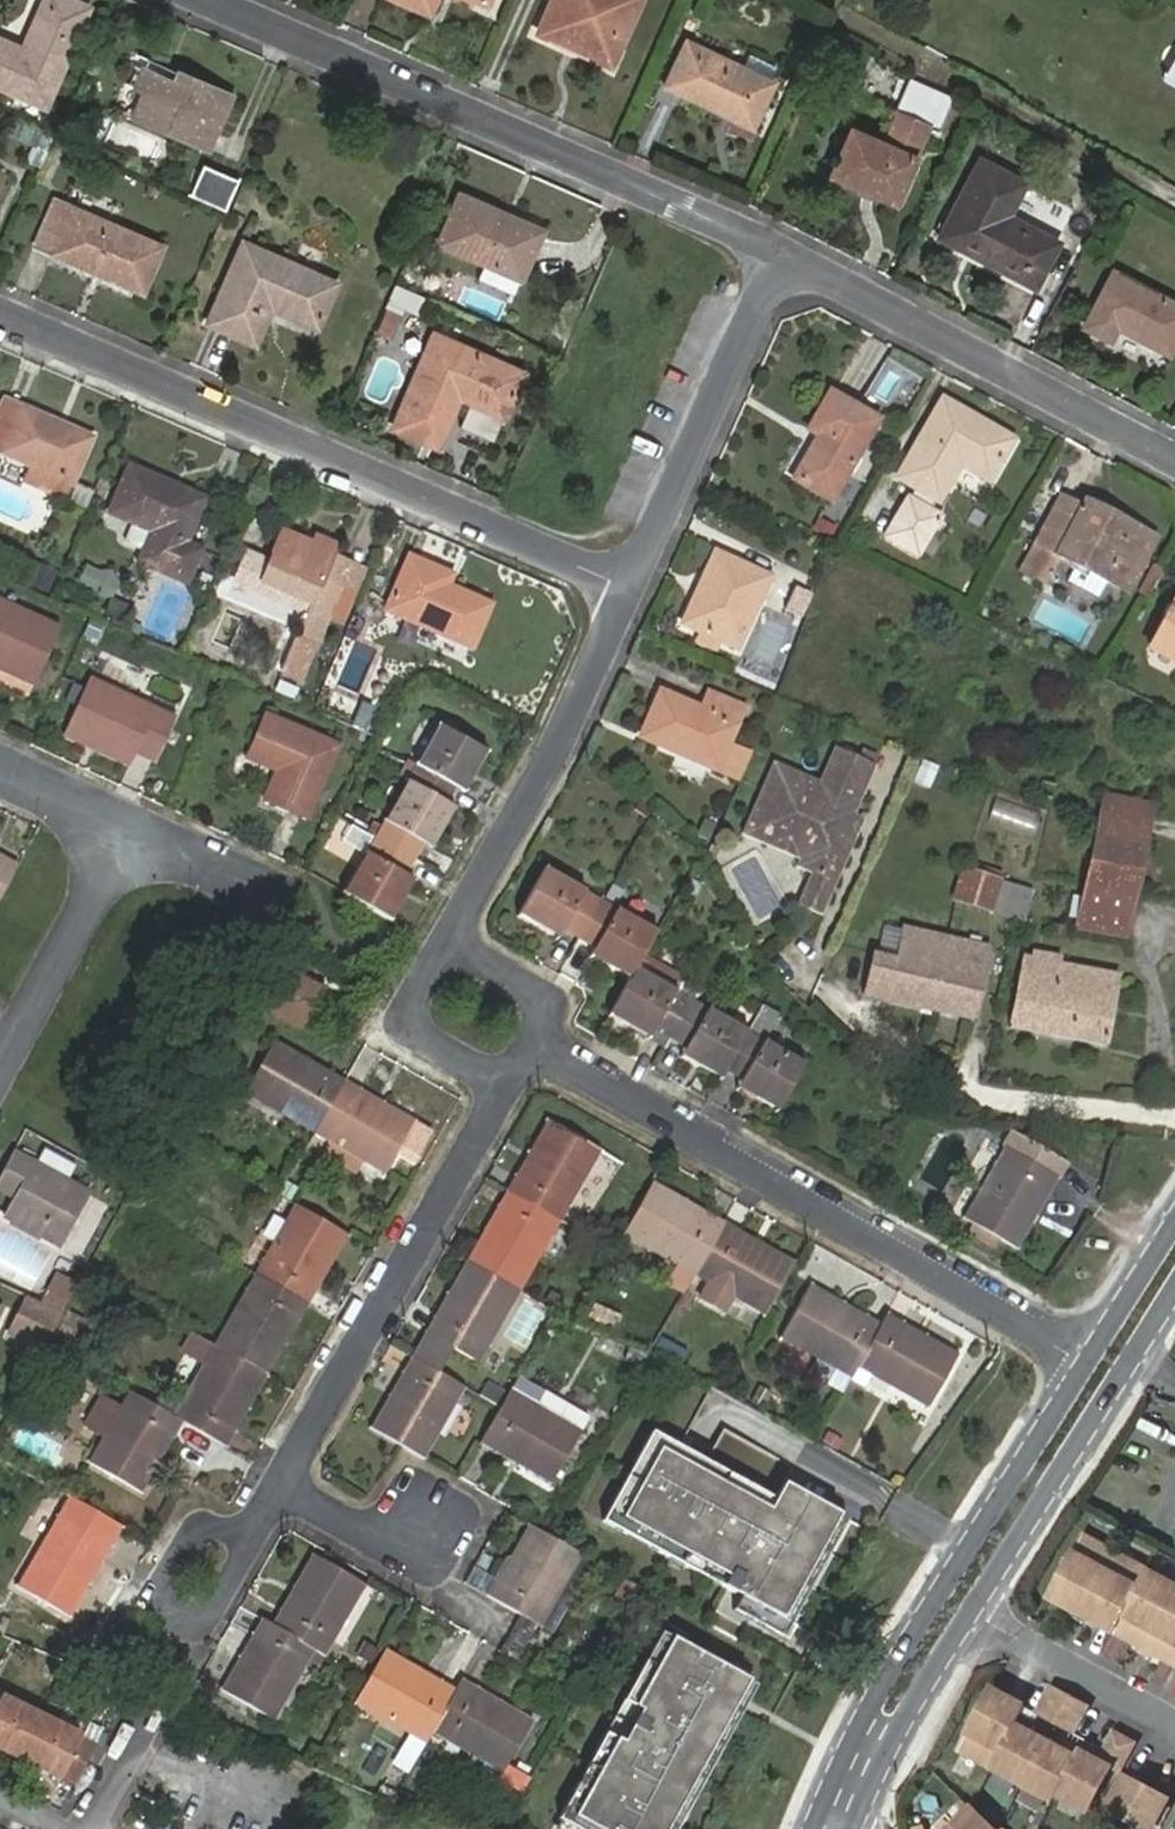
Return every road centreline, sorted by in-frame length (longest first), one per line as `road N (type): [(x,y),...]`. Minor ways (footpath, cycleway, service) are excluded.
road 1 (residential): [(0,311),(631,586)]
road 2 (residential): [(546,1044),(1083,1362)]
road 3 (residential): [(783,250),(214,0)]
road 4 (residential): [(509,1084),(282,1483)]
road 5 (residential): [(1174,458),(783,250)]
road 6 (tertiary): [(1083,1362),(884,1687),(878,1730)]
road 7 (residential): [(631,586),(453,944)]
road 8 (tertiary): [(970,1613),(1174,1291)]
road 9 (residential): [(783,250),(631,586)]
road 10 (residential): [(253,1537),(188,1651),(147,1628),(204,1523)]
road 11 (residential): [(131,825),(0,1072)]
road 12 (residential): [(970,1613),(1174,1721)]
road 13 (residential): [(453,944),(424,982),(410,1025),(509,1084)]
road 14 (tertiary): [(1174,1222),(1083,1362)]
road 15 (residential): [(282,1483),(369,1530),(427,1519)]
road 16 (residential): [(546,1044),(545,997),(453,944)]
road 17 (tertiary): [(878,1730),(907,1712),(970,1613)]
road 18 (residential): [(131,825),(265,891)]
road 19 (residential): [(0,766),(131,825)]
road 20 (residential): [(85,1828),(154,1708)]

